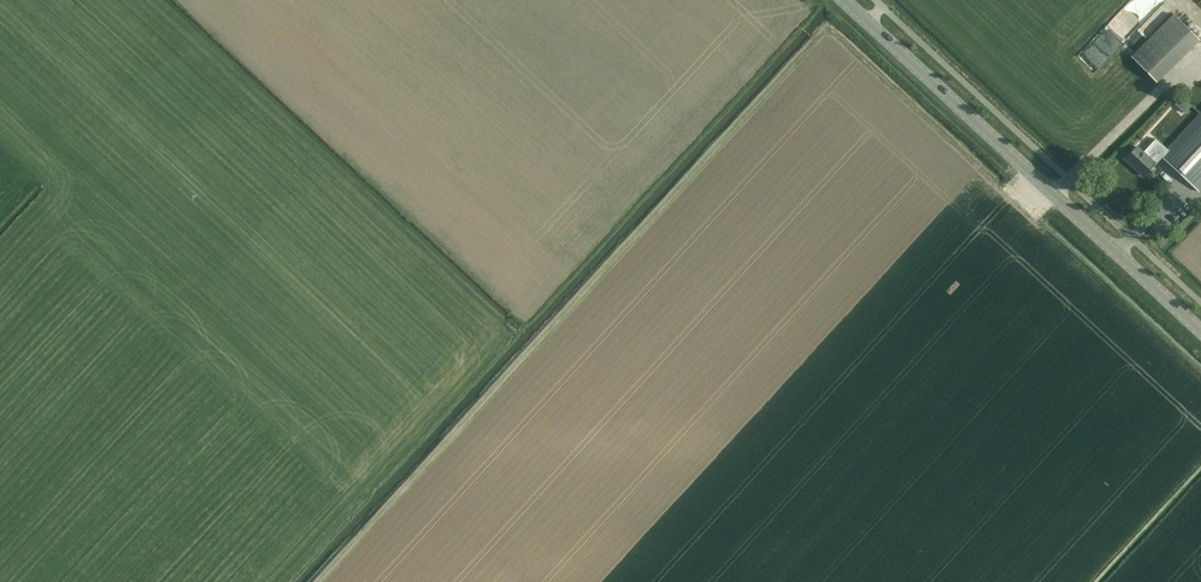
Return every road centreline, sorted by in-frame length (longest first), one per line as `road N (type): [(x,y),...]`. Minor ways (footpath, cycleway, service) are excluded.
road 1 (tertiary): [(1200,333),(843,0)]

